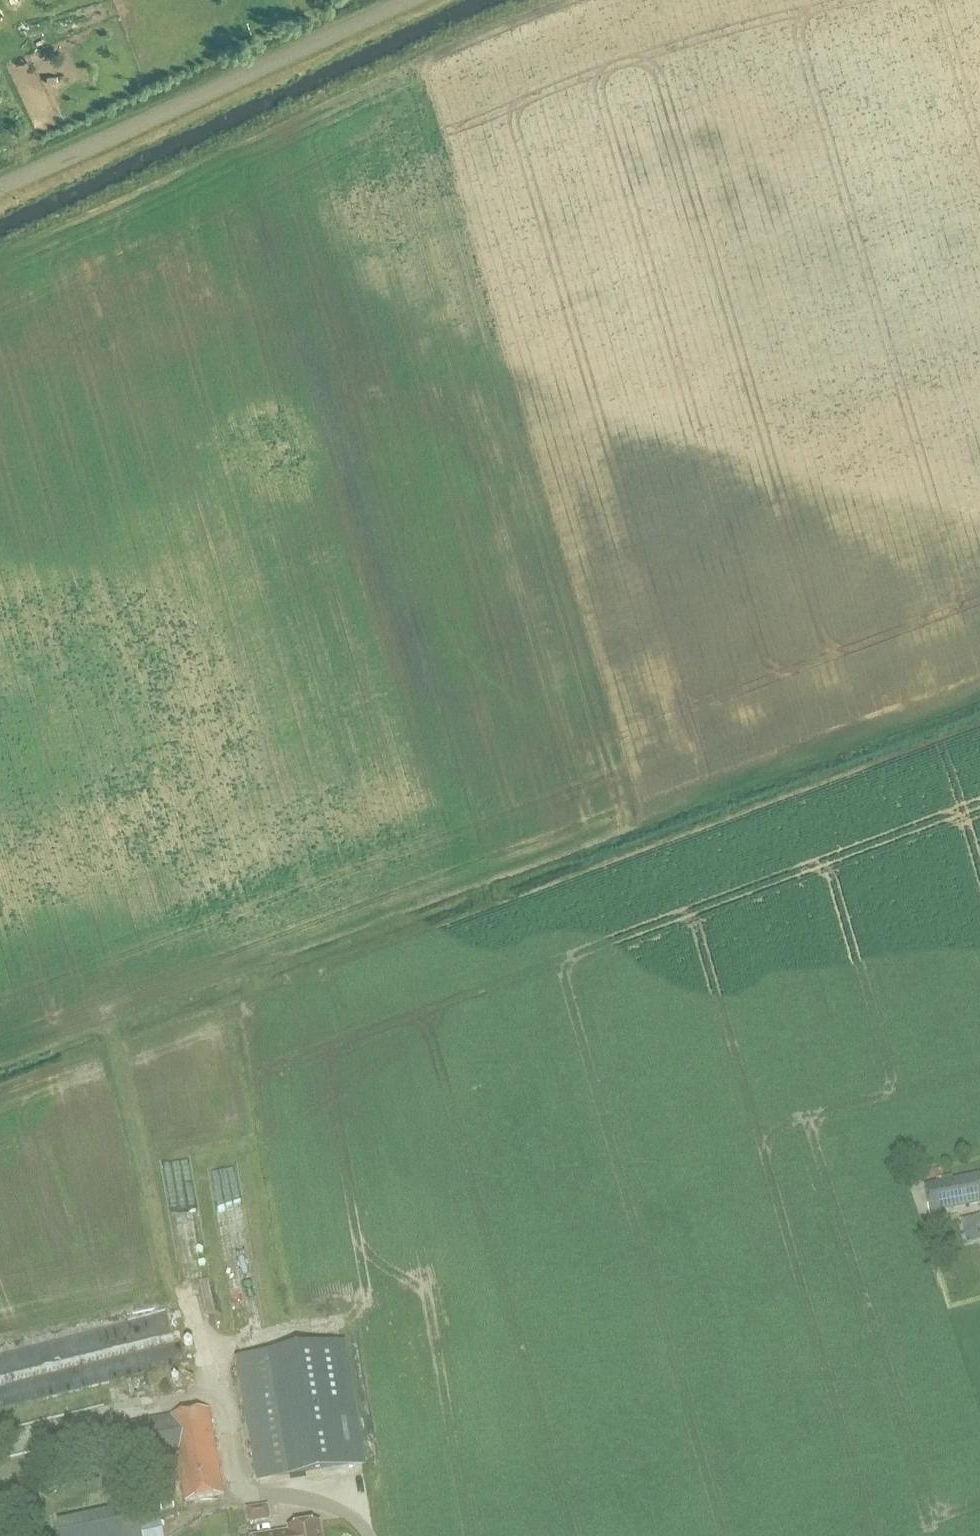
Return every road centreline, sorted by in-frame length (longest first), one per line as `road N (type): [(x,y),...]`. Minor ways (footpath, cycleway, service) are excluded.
road 1 (unclassified): [(0,189),(421,0)]

